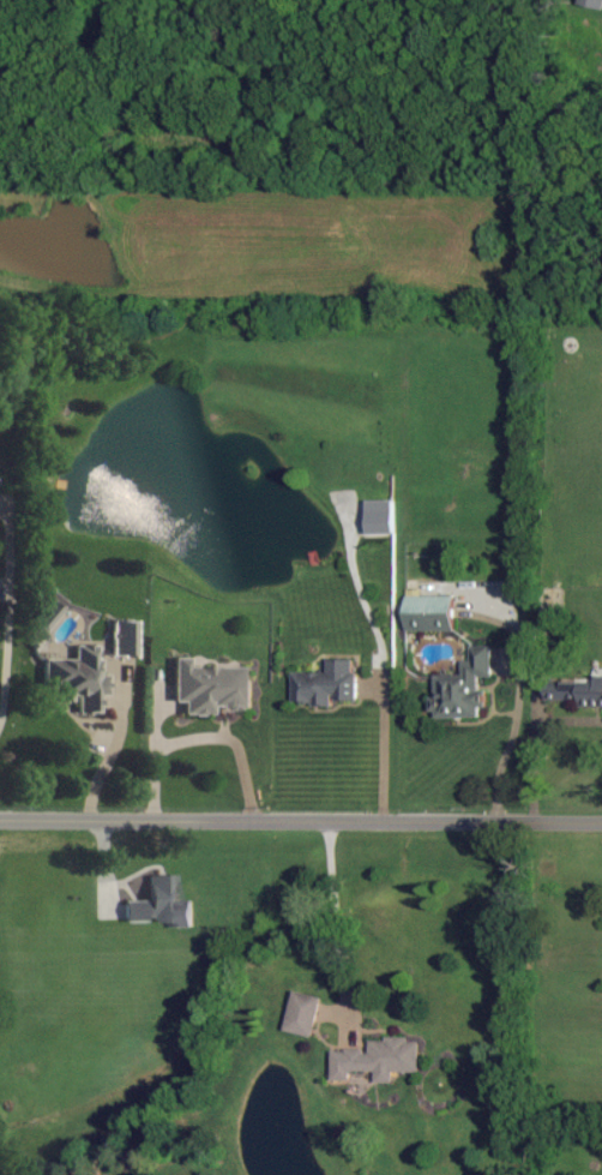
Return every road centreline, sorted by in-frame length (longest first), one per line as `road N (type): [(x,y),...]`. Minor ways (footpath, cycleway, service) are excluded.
road 1 (residential): [(601,822),(0,819)]

